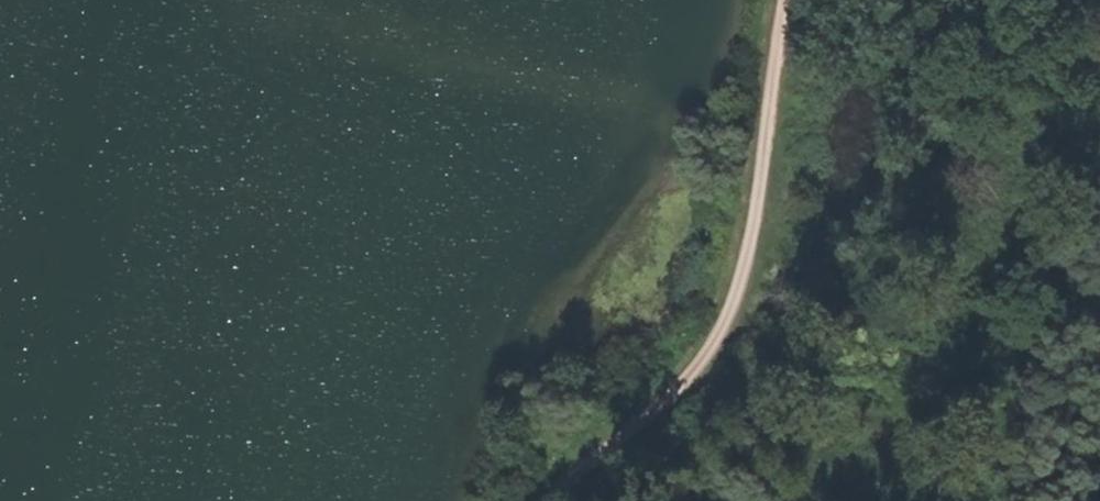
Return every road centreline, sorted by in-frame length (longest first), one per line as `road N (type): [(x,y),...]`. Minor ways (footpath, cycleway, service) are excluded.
road 1 (track): [(789,0),(748,266),(726,327),(681,388),(546,500)]

